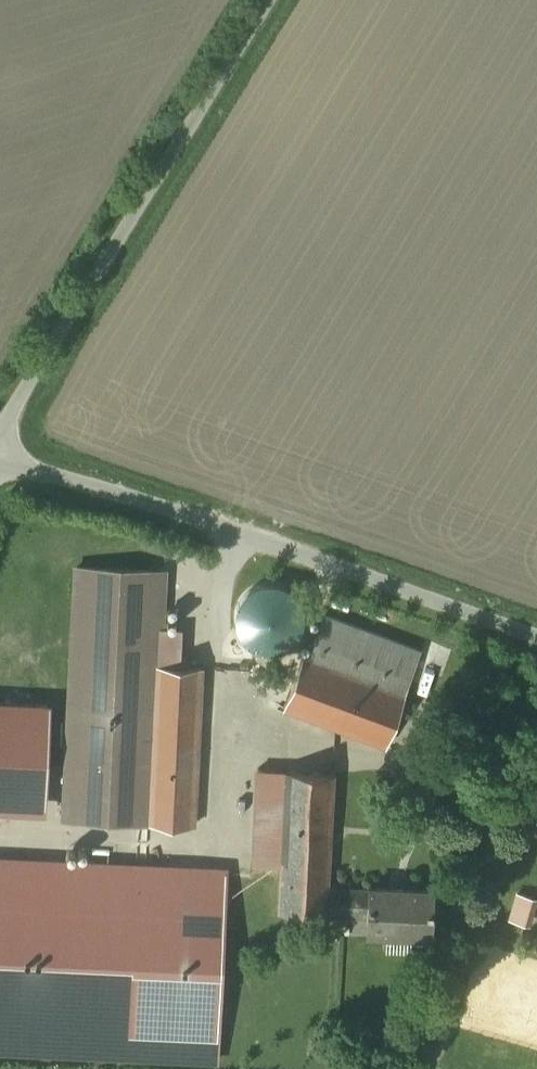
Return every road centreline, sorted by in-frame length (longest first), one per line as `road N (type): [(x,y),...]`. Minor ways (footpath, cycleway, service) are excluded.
road 1 (unclassified): [(536,639),(183,514),(61,479),(0,471)]
road 2 (unclassified): [(0,437),(264,0)]

